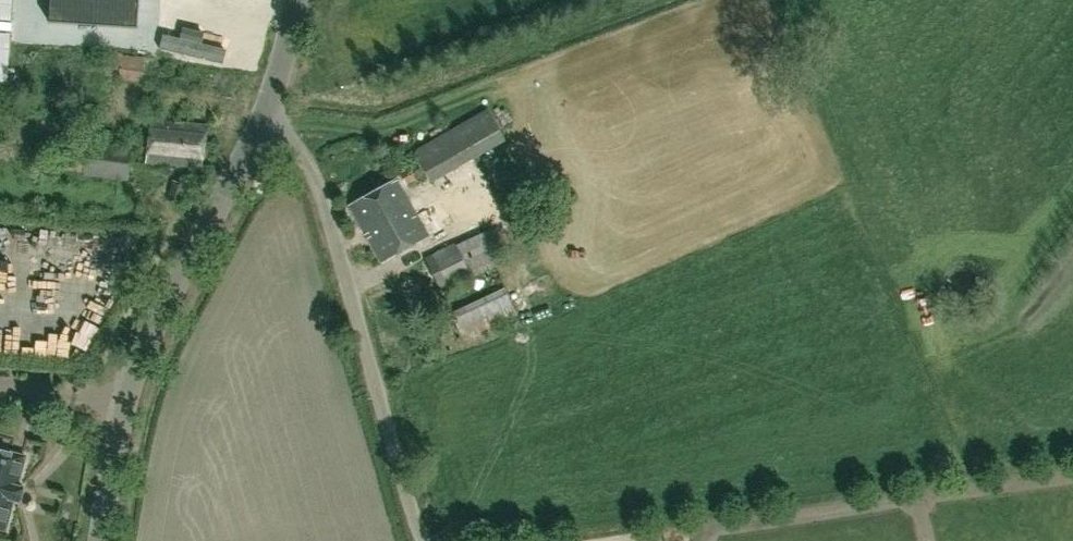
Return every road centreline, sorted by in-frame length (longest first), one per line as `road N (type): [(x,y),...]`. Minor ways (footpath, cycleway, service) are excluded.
road 1 (residential): [(424,540),(308,159),(263,125)]
road 2 (residential): [(100,540),(140,353),(263,125)]
road 3 (residential): [(263,125),(296,0)]

